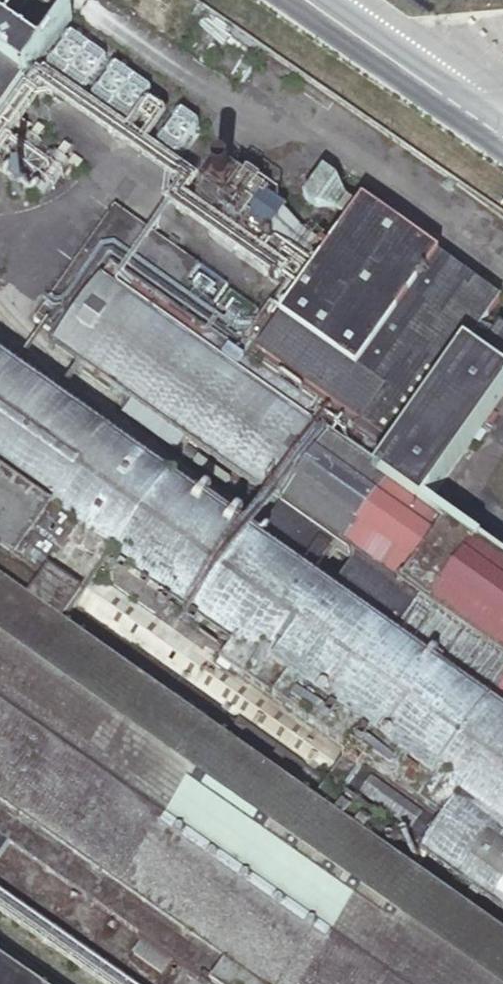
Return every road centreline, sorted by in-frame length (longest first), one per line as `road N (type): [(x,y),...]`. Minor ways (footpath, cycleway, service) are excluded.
road 1 (unclassified): [(311,0),(502,135)]

